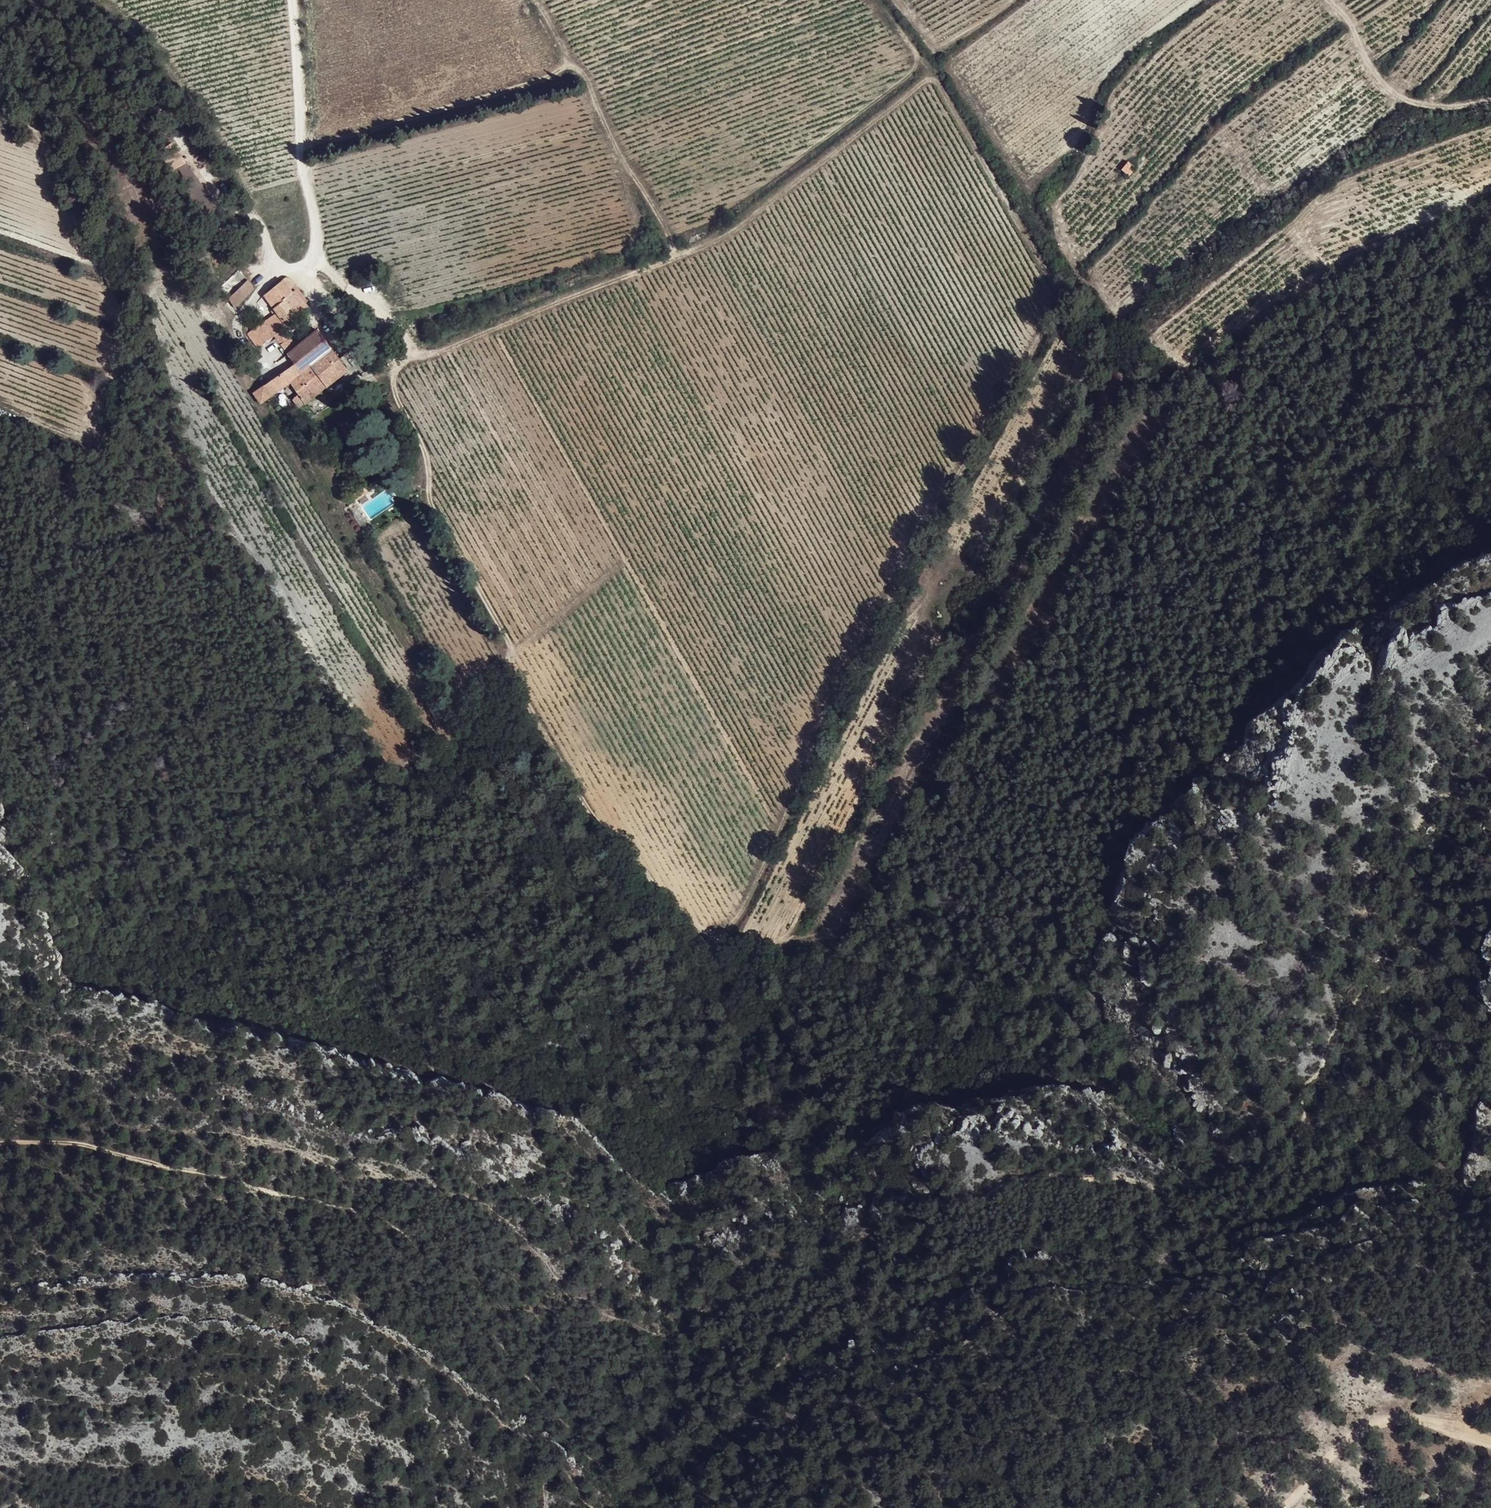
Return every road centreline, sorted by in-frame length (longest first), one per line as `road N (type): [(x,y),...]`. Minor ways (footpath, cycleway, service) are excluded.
road 1 (track): [(331,1200),(87,1139),(0,1142)]
road 2 (track): [(1284,1507),(1379,1428),(1435,1419),(1490,1441)]
road 3 (track): [(1490,101),(1417,104),(1379,78),(1329,0)]

